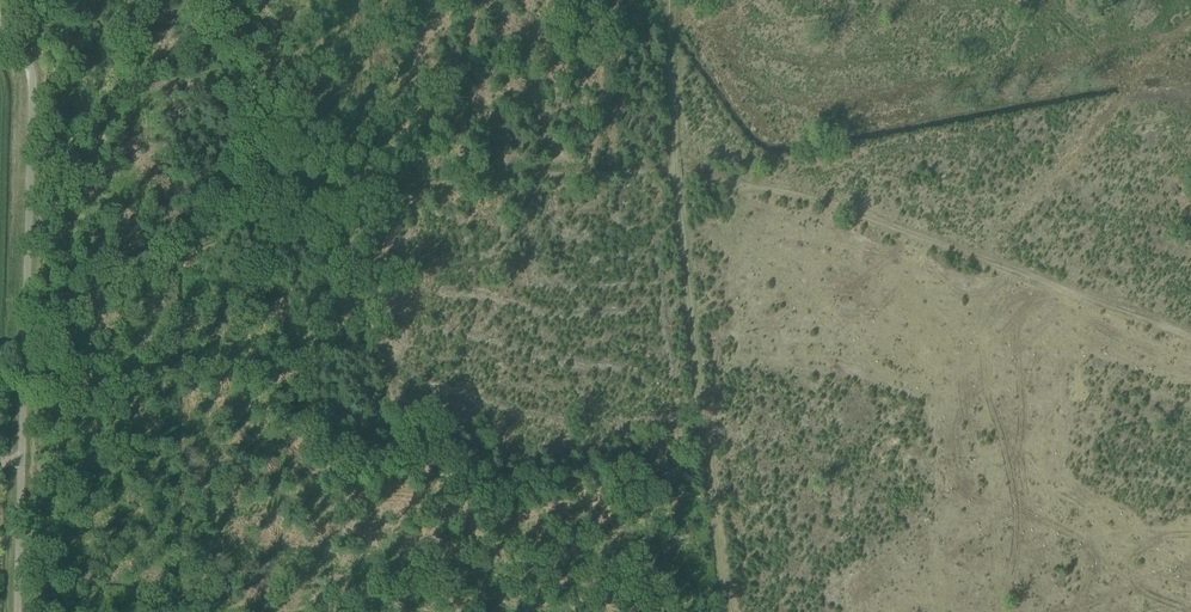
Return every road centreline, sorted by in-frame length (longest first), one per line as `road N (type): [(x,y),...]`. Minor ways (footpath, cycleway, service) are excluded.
road 1 (track): [(660,153),(377,172),(242,210),(19,310)]
road 2 (track): [(652,0),(660,158),(702,466),(713,611)]
road 3 (unclassified): [(16,611),(22,89),(0,30)]

